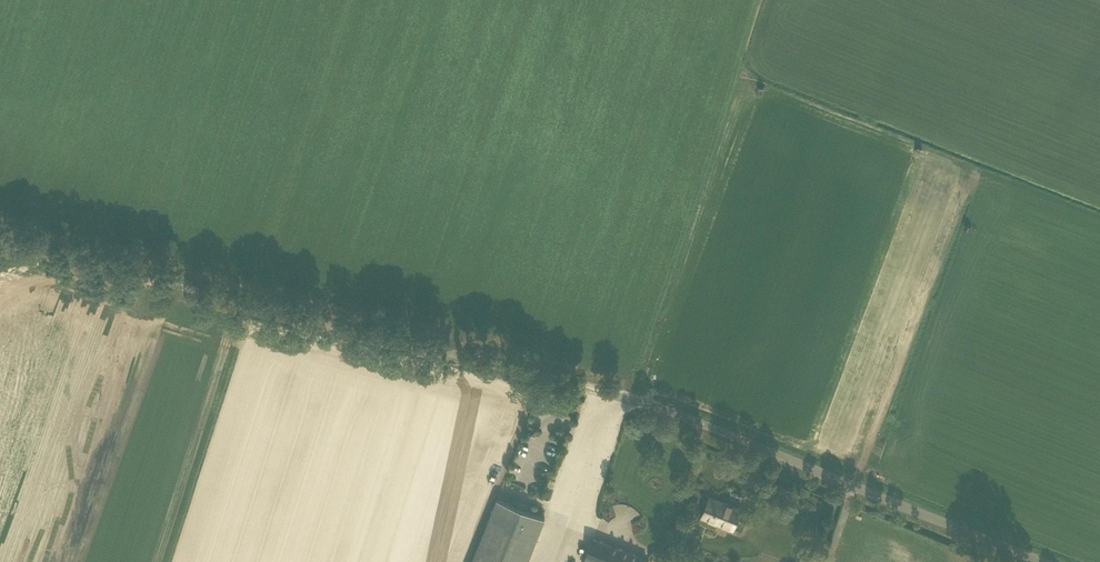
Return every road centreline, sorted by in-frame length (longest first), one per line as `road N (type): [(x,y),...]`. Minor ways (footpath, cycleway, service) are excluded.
road 1 (unclassified): [(1054,561),(616,390),(0,241)]

